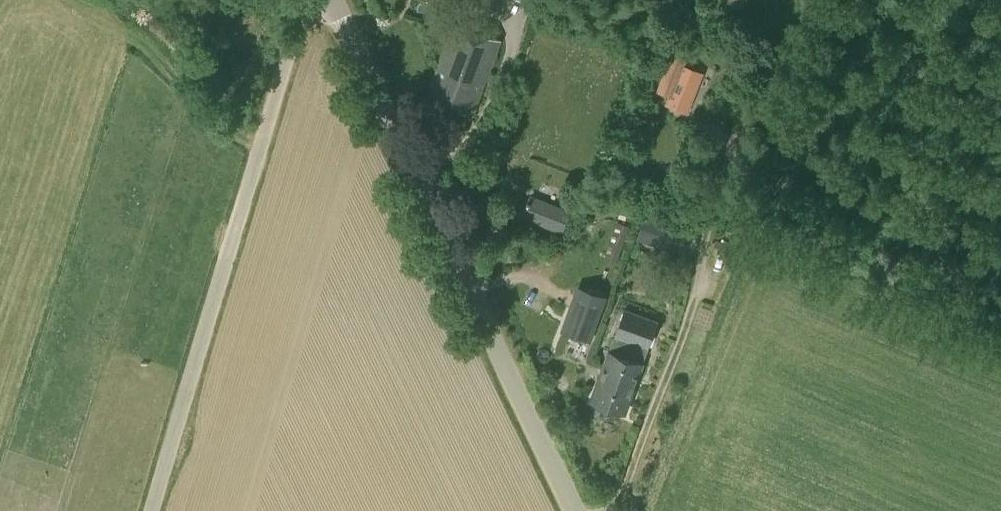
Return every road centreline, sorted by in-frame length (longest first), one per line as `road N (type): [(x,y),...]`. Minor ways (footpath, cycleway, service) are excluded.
road 1 (unclassified): [(580,510),(330,0)]
road 2 (unclassified): [(154,510),(317,0)]

